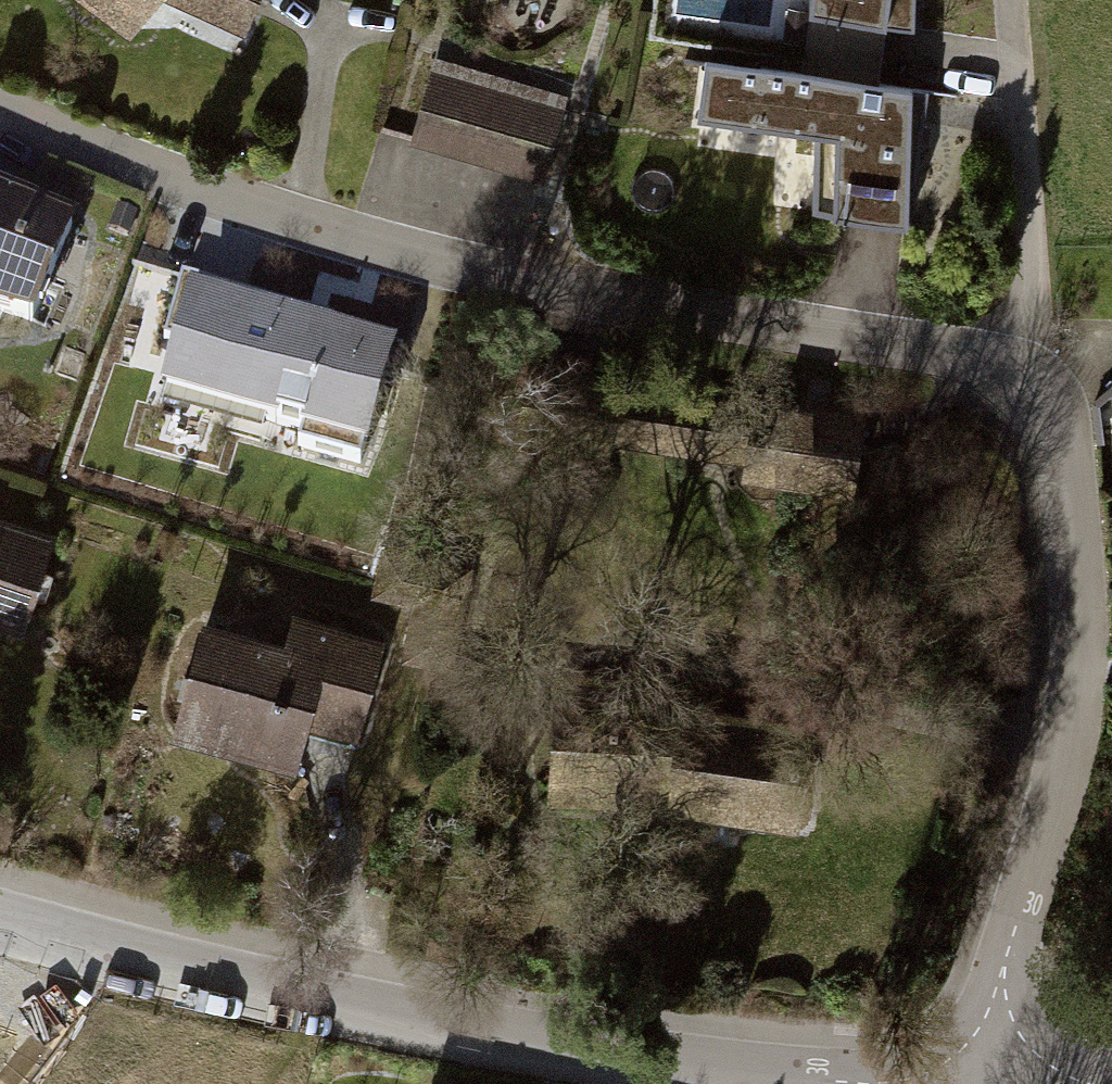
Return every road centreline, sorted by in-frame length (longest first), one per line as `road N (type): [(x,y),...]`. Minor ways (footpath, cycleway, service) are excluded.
road 1 (residential): [(0,112),(298,223),(603,298),(950,352),(1026,384),(1059,434),(1080,677),(972,1083)]
road 2 (residential): [(0,918),(201,975),(603,1060),(906,1083)]

